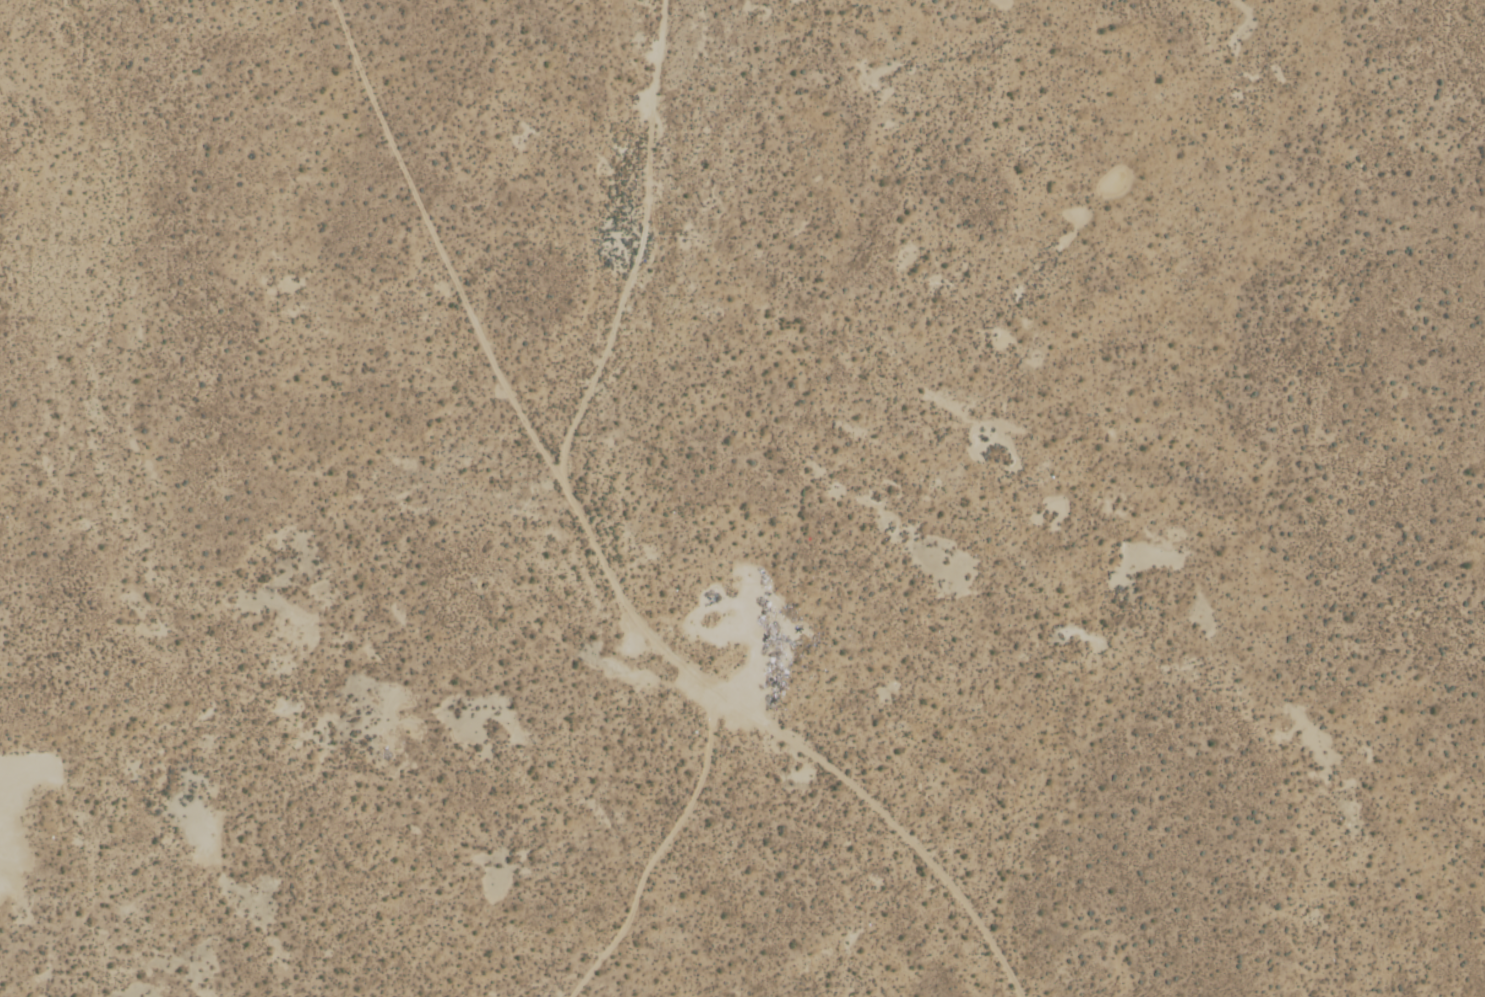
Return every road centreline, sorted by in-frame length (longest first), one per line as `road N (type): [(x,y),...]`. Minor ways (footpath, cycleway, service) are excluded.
road 1 (track): [(329,0),(500,383),(555,479),(590,509),(653,613),(741,702),(746,733)]
road 2 (track): [(746,733),(824,764),(959,900),(1020,996)]
road 3 (track): [(571,996),(630,919),(645,872),(699,784),(714,713),(735,696)]

